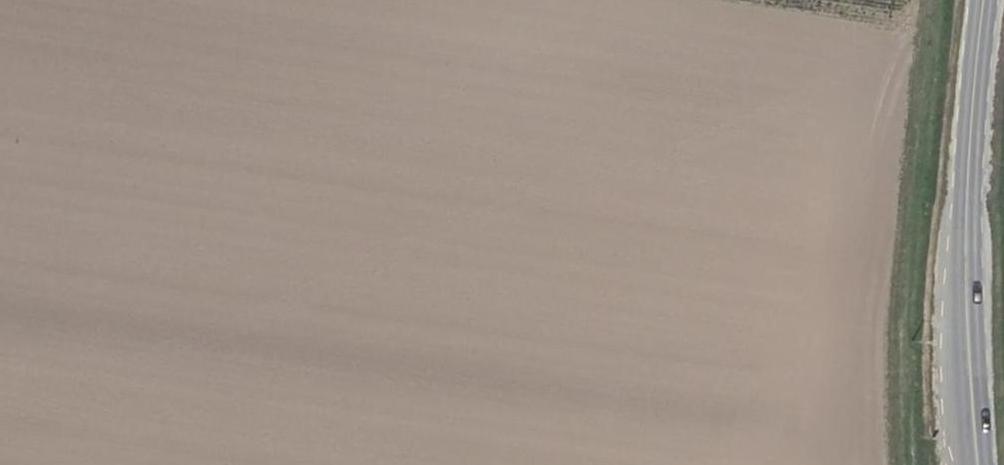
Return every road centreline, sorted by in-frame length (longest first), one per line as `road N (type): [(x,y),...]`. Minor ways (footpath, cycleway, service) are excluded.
road 1 (tertiary): [(982,464),(972,365),(975,201),(994,0)]

